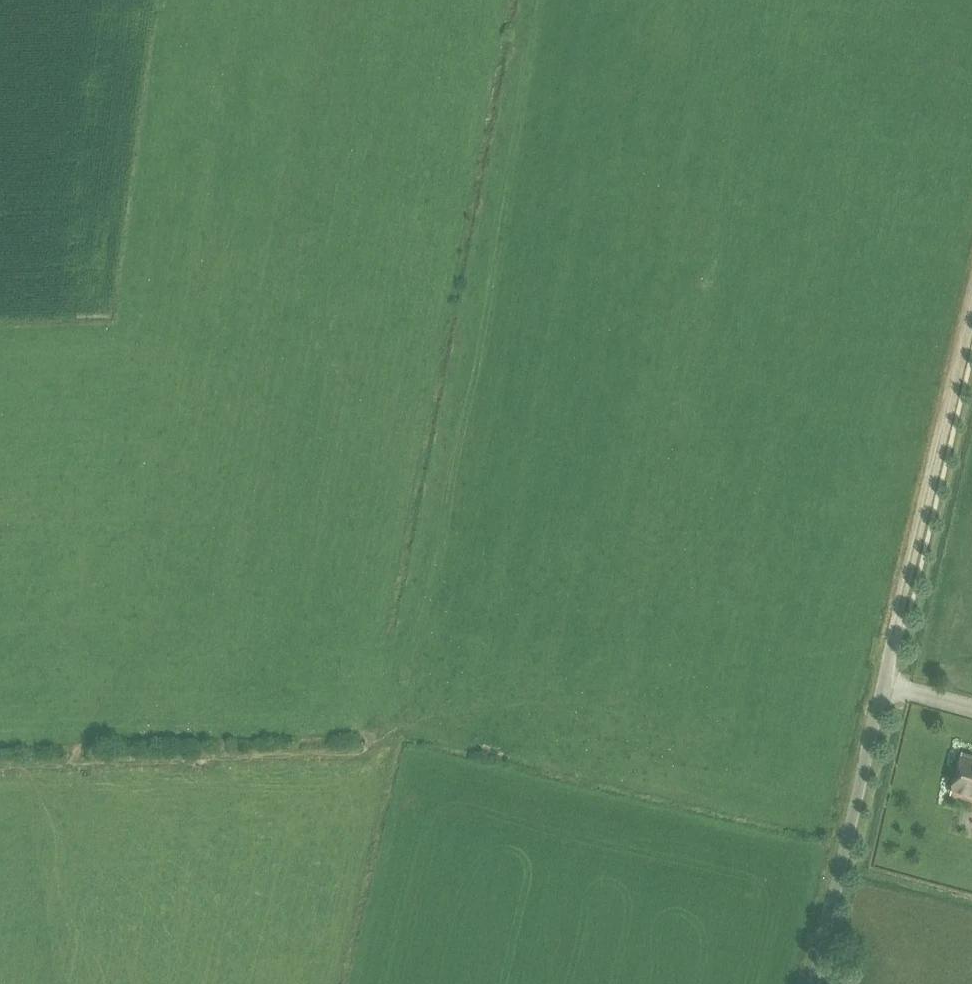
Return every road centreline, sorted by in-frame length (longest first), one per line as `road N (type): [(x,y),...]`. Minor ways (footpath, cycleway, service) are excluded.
road 1 (unclassified): [(816,983),(895,650)]
road 2 (track): [(895,650),(971,321)]

